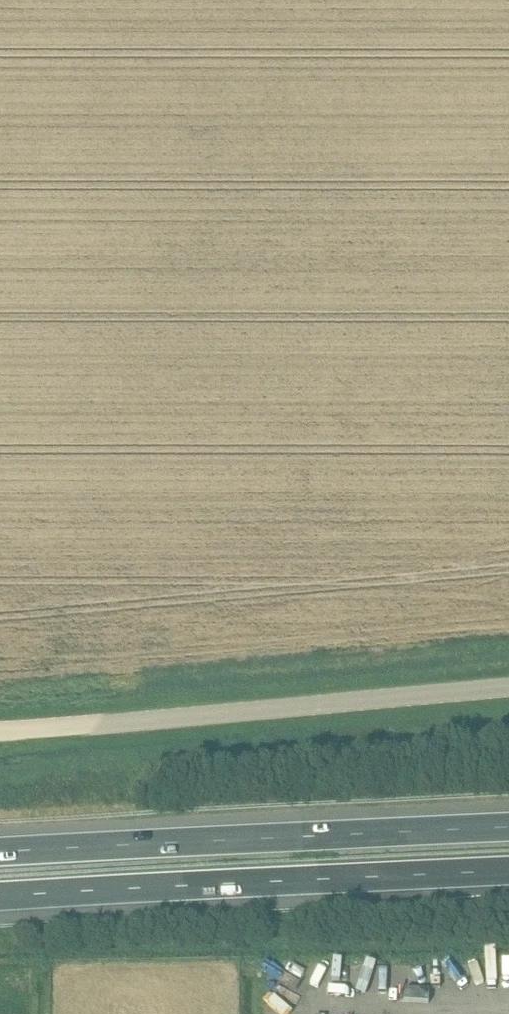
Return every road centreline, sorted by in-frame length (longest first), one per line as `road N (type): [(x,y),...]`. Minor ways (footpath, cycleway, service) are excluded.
road 1 (unclassified): [(508,688),(0,731)]
road 2 (motorway): [(0,897),(508,870)]
road 3 (motorway): [(508,827),(0,854)]

